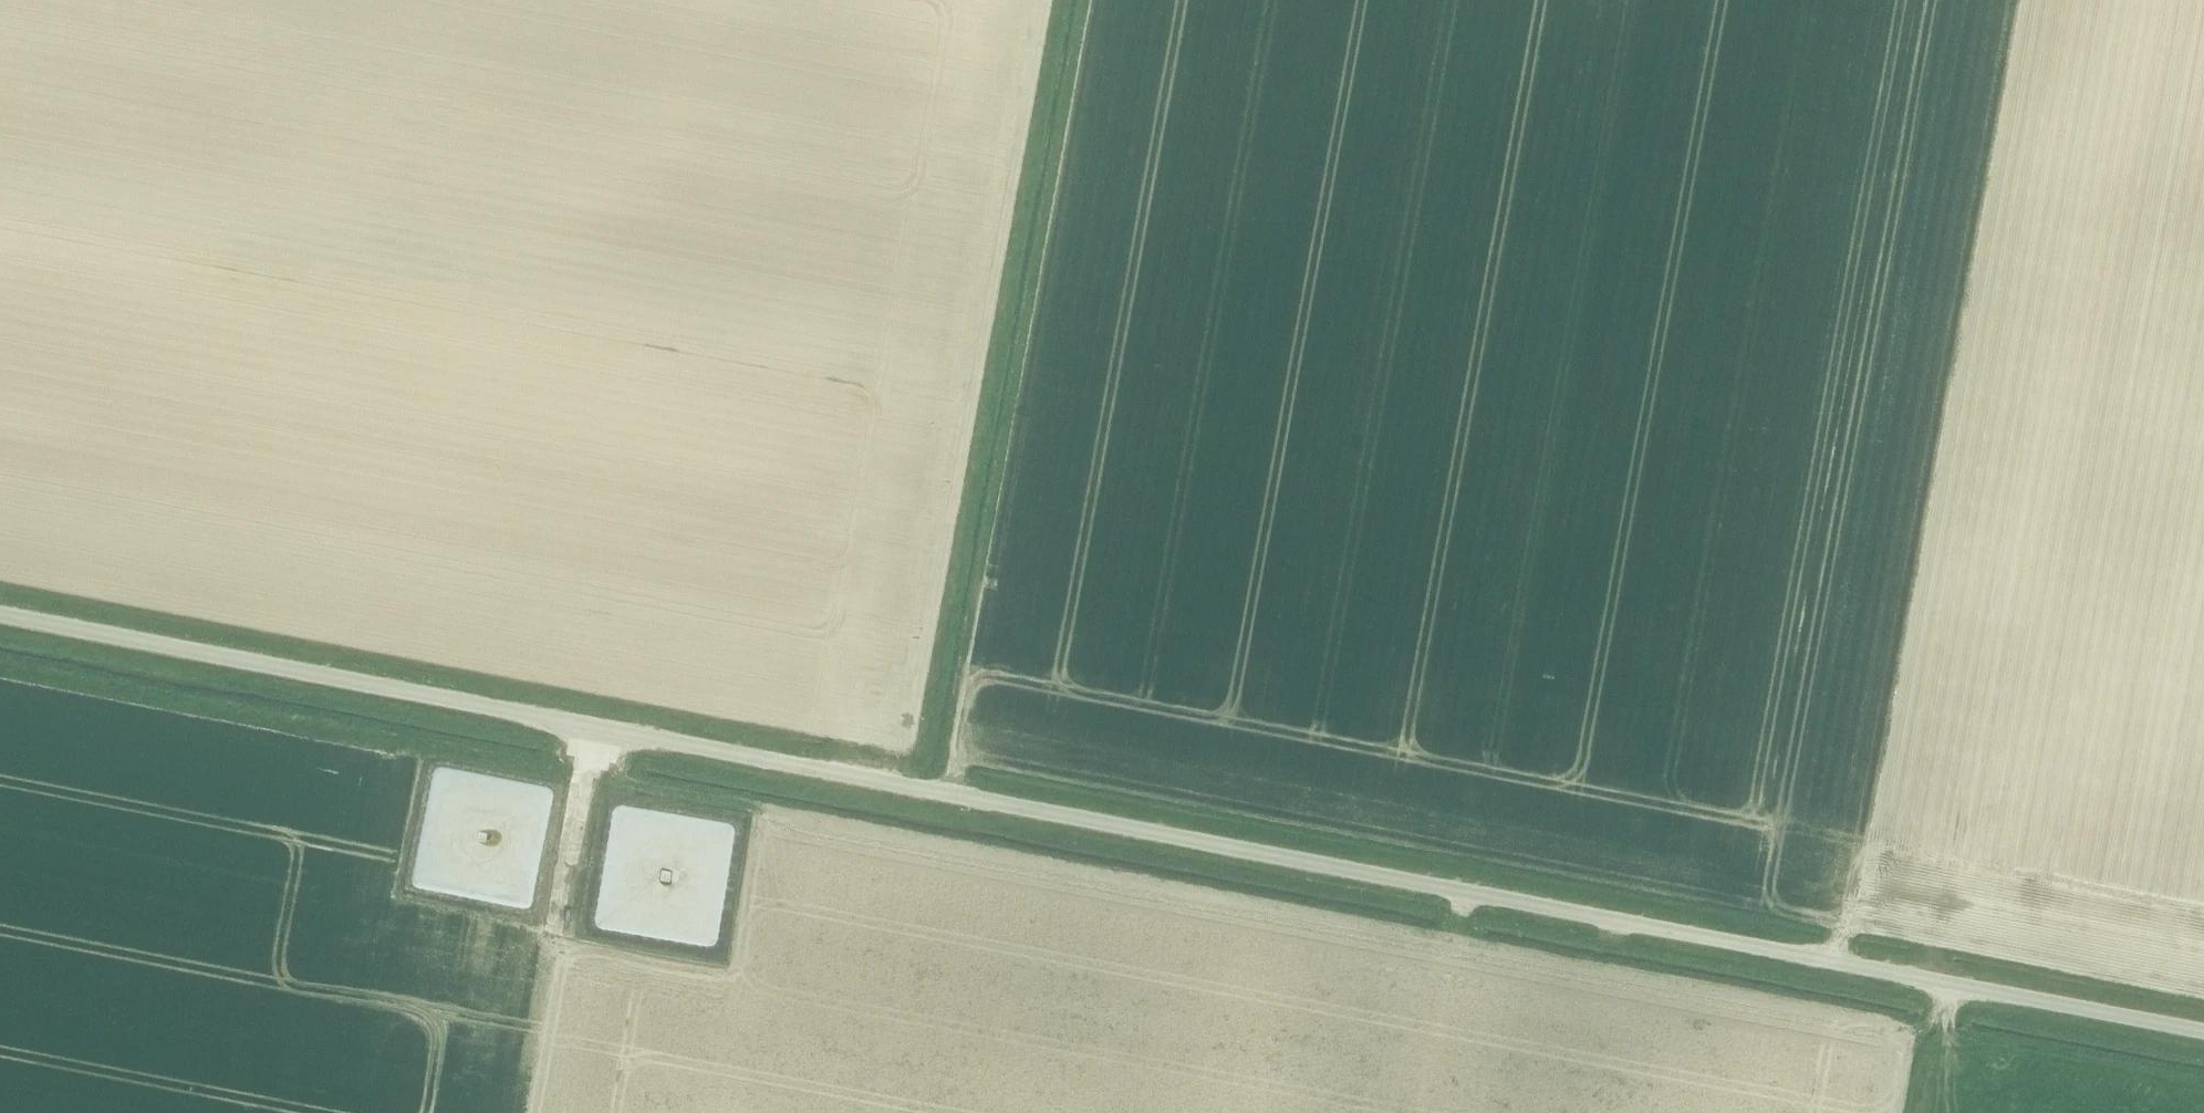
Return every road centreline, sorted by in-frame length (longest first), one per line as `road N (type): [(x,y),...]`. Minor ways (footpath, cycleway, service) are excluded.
road 1 (unclassified): [(2203,1032),(0,612)]

